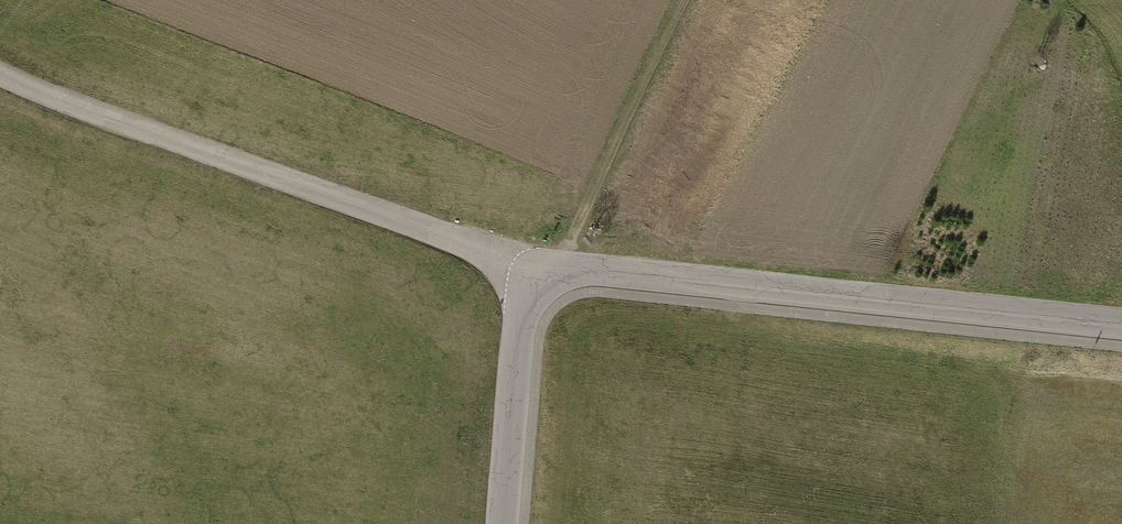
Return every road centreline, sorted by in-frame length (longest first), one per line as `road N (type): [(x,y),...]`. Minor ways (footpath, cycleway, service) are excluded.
road 1 (tertiary): [(1121,328),(566,271),(541,280),(524,304),(503,523)]
road 2 (track): [(0,72),(499,256),(541,280)]
road 3 (track): [(566,271),(567,247),(686,0)]

